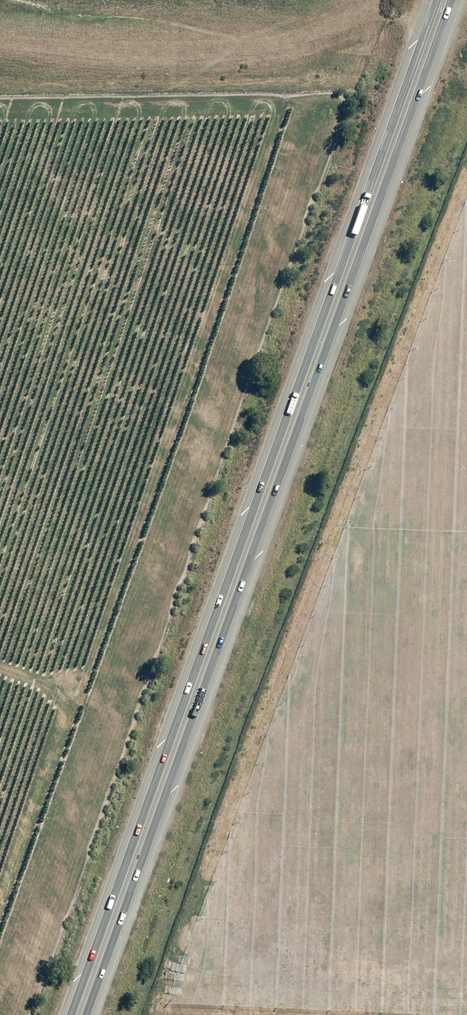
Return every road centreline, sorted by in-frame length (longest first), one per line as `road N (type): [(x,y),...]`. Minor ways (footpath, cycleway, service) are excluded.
road 1 (motorway): [(31,1014),(404,0)]
road 2 (trunk): [(65,1014),(437,0)]
road 3 (trunk): [(451,0),(84,1014)]

